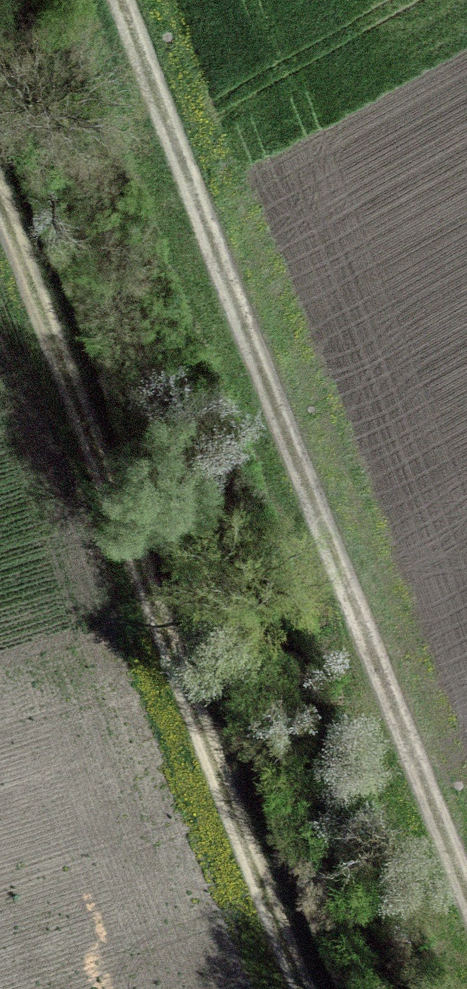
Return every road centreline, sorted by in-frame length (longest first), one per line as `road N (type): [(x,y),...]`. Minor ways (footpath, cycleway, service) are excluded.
road 1 (track): [(123,0),(466,888)]
road 2 (track): [(304,988),(0,194)]

